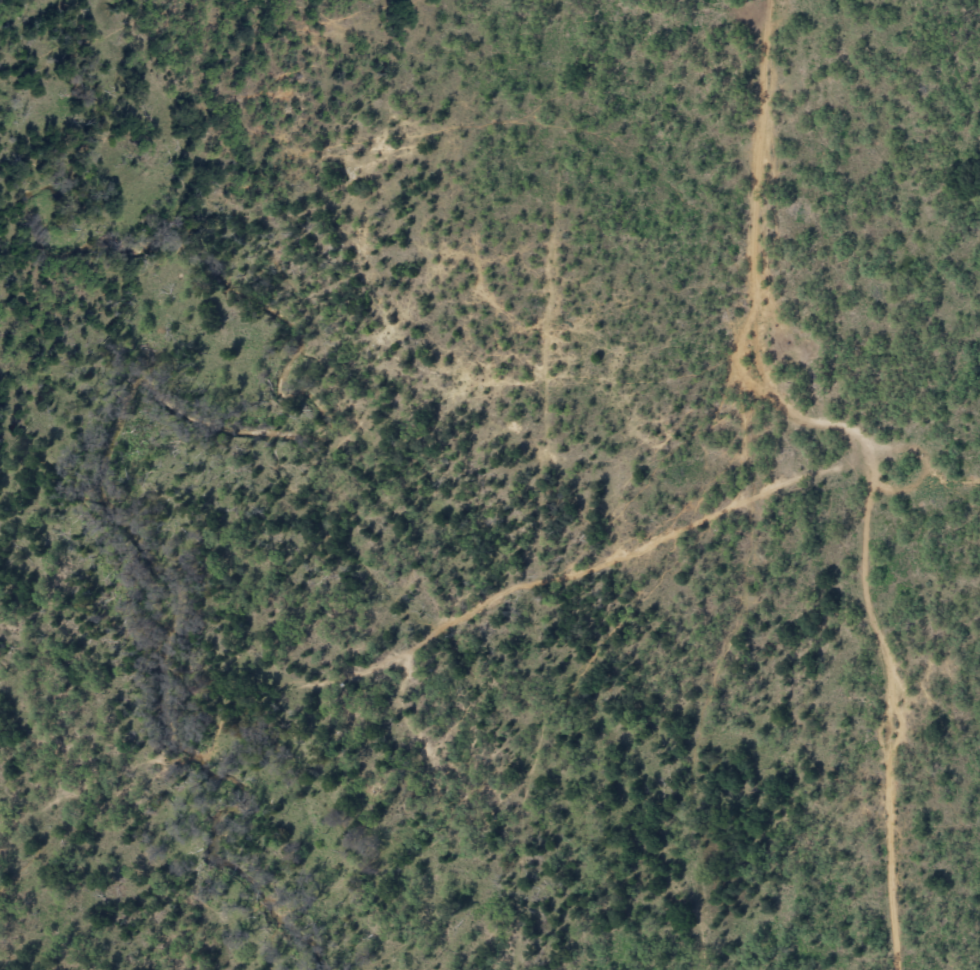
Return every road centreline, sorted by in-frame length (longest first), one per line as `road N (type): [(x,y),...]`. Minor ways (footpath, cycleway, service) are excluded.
road 1 (residential): [(738,969),(706,893),(701,776),(787,562),(796,0)]

